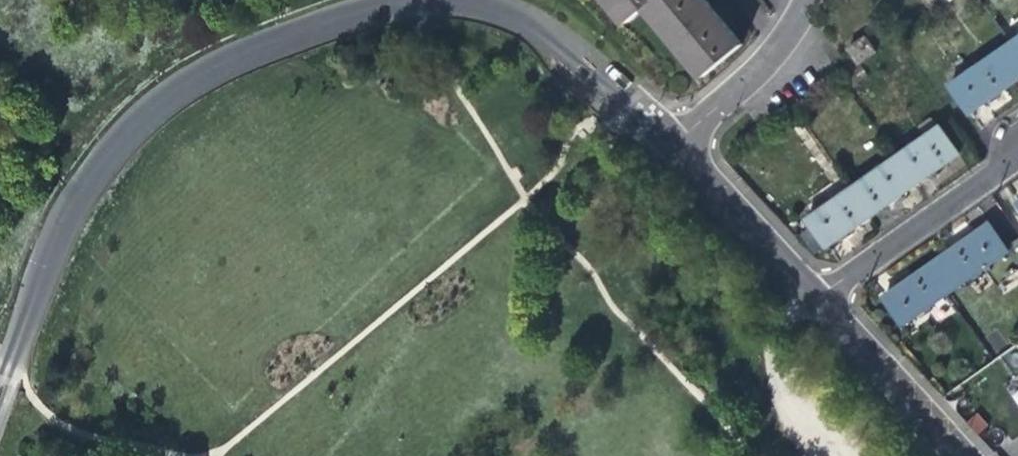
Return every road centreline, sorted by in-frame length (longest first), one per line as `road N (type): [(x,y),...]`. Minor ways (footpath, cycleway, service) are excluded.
road 1 (residential): [(812,301),(1017,149)]
road 2 (residential): [(671,144),(812,301)]
road 3 (residential): [(812,301),(956,455)]
road 4 (residential): [(671,144),(772,48),(801,0)]

